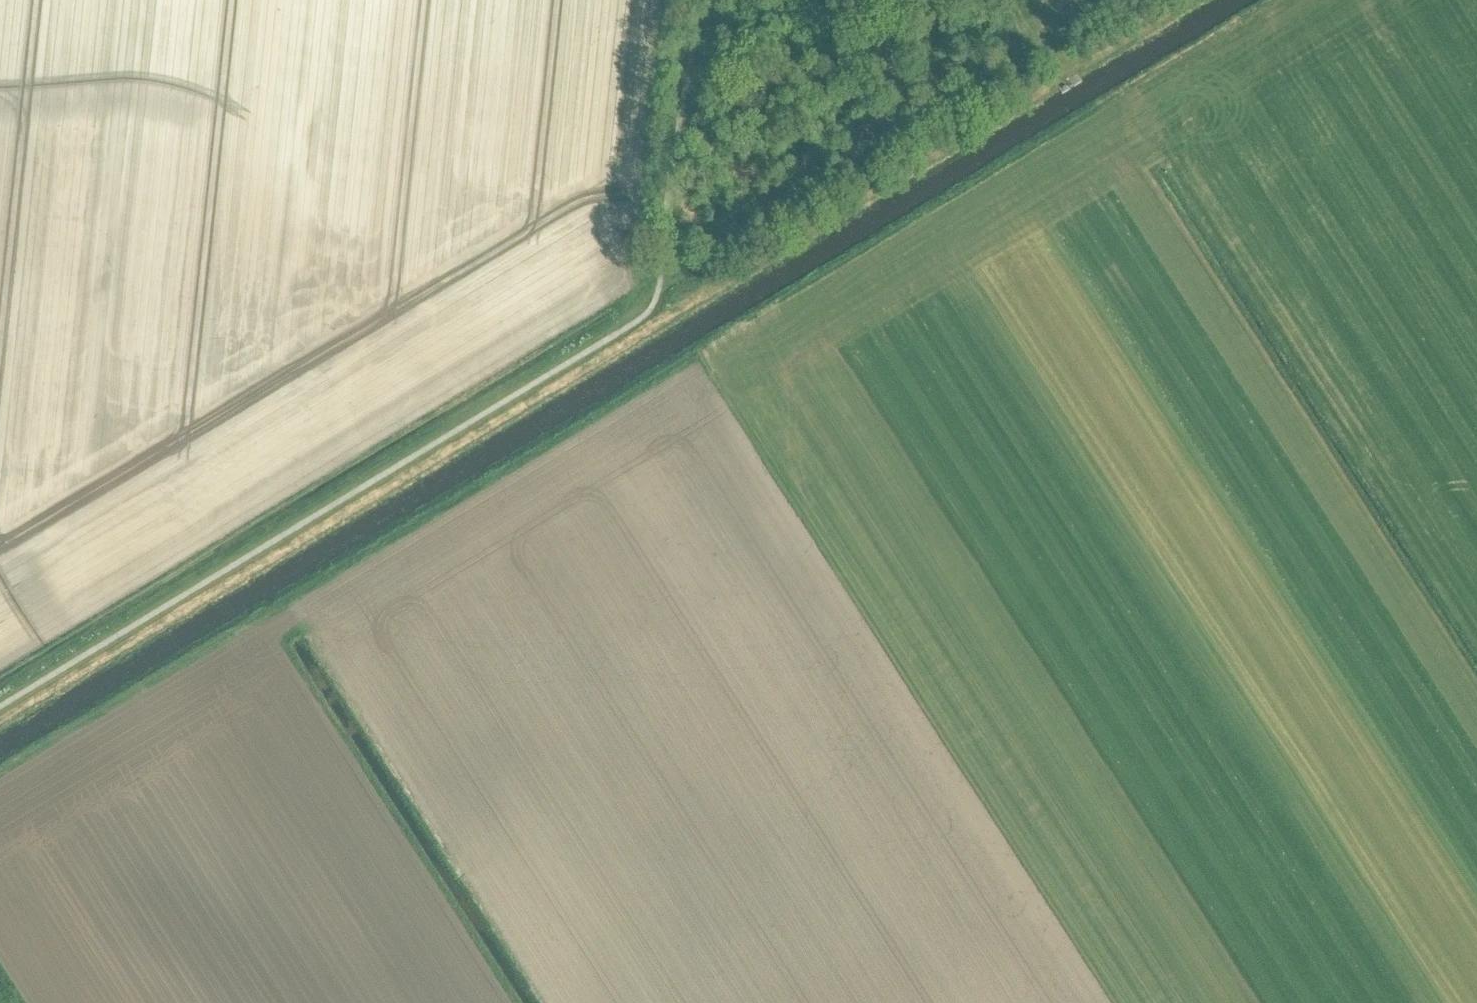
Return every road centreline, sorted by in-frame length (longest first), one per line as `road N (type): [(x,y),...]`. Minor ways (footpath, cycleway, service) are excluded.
road 1 (track): [(659,290),(1133,0)]

